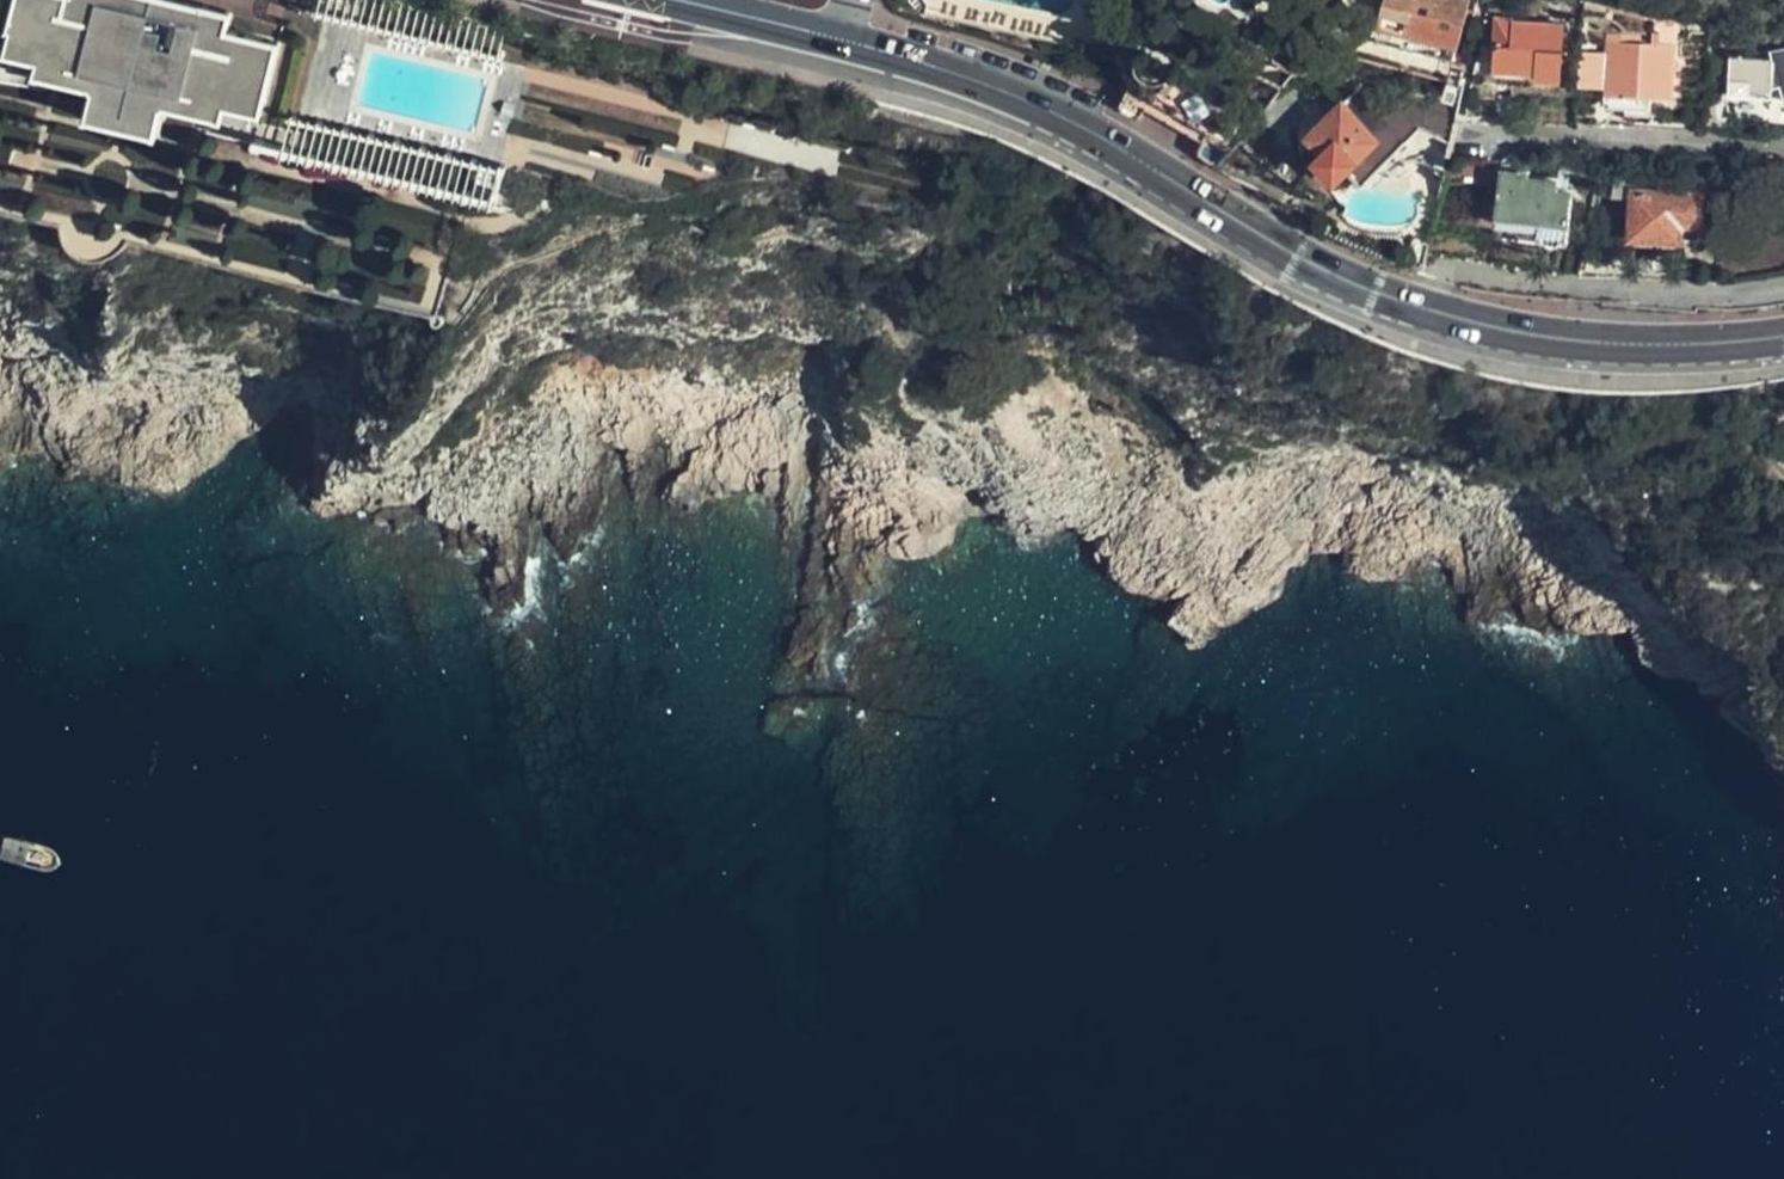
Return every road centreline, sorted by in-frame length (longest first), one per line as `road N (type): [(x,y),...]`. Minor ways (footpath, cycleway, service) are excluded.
road 1 (secondary): [(681,0),(991,84),(1080,125),(1293,254),(1421,307)]
road 2 (residential): [(1783,283),(1711,293),(1456,275),(1435,286),(1421,307)]
road 3 (secondary): [(1421,307),(1607,344),(1783,335)]
road 4 (residential): [(1466,128),(1783,145)]

